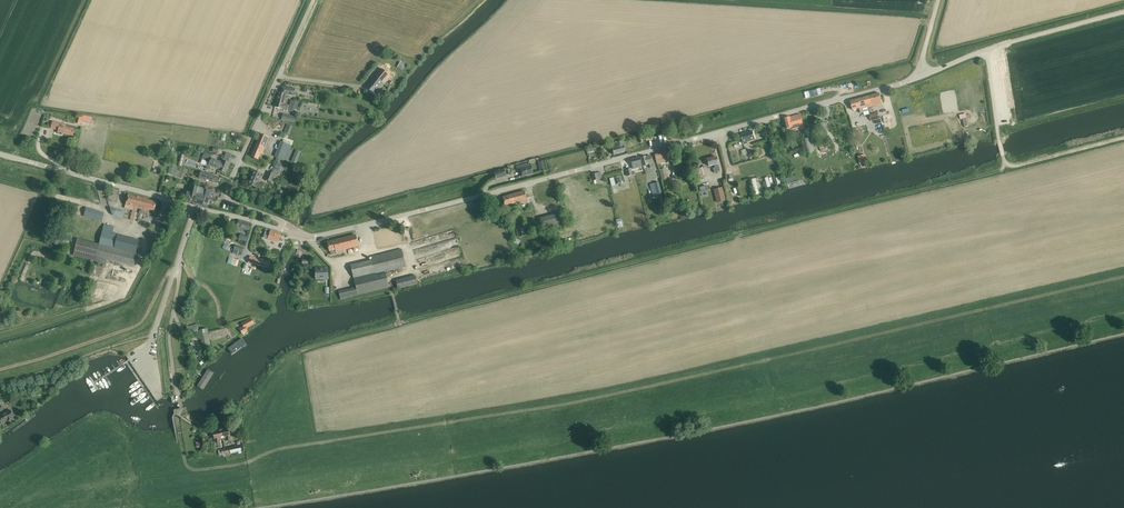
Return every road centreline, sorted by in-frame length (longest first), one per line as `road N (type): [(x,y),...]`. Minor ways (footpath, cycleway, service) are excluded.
road 1 (unclassified): [(307,237),(920,76)]
road 2 (unclassified): [(216,211),(312,0)]
road 3 (unclassified): [(197,207),(0,152)]
road 4 (unclassified): [(988,51),(1123,12)]
road 5 (residential): [(178,259),(170,336),(177,393)]
road 6 (residential): [(178,259),(145,355),(158,383)]
road 7 (track): [(1123,139),(1014,167),(1004,159)]

